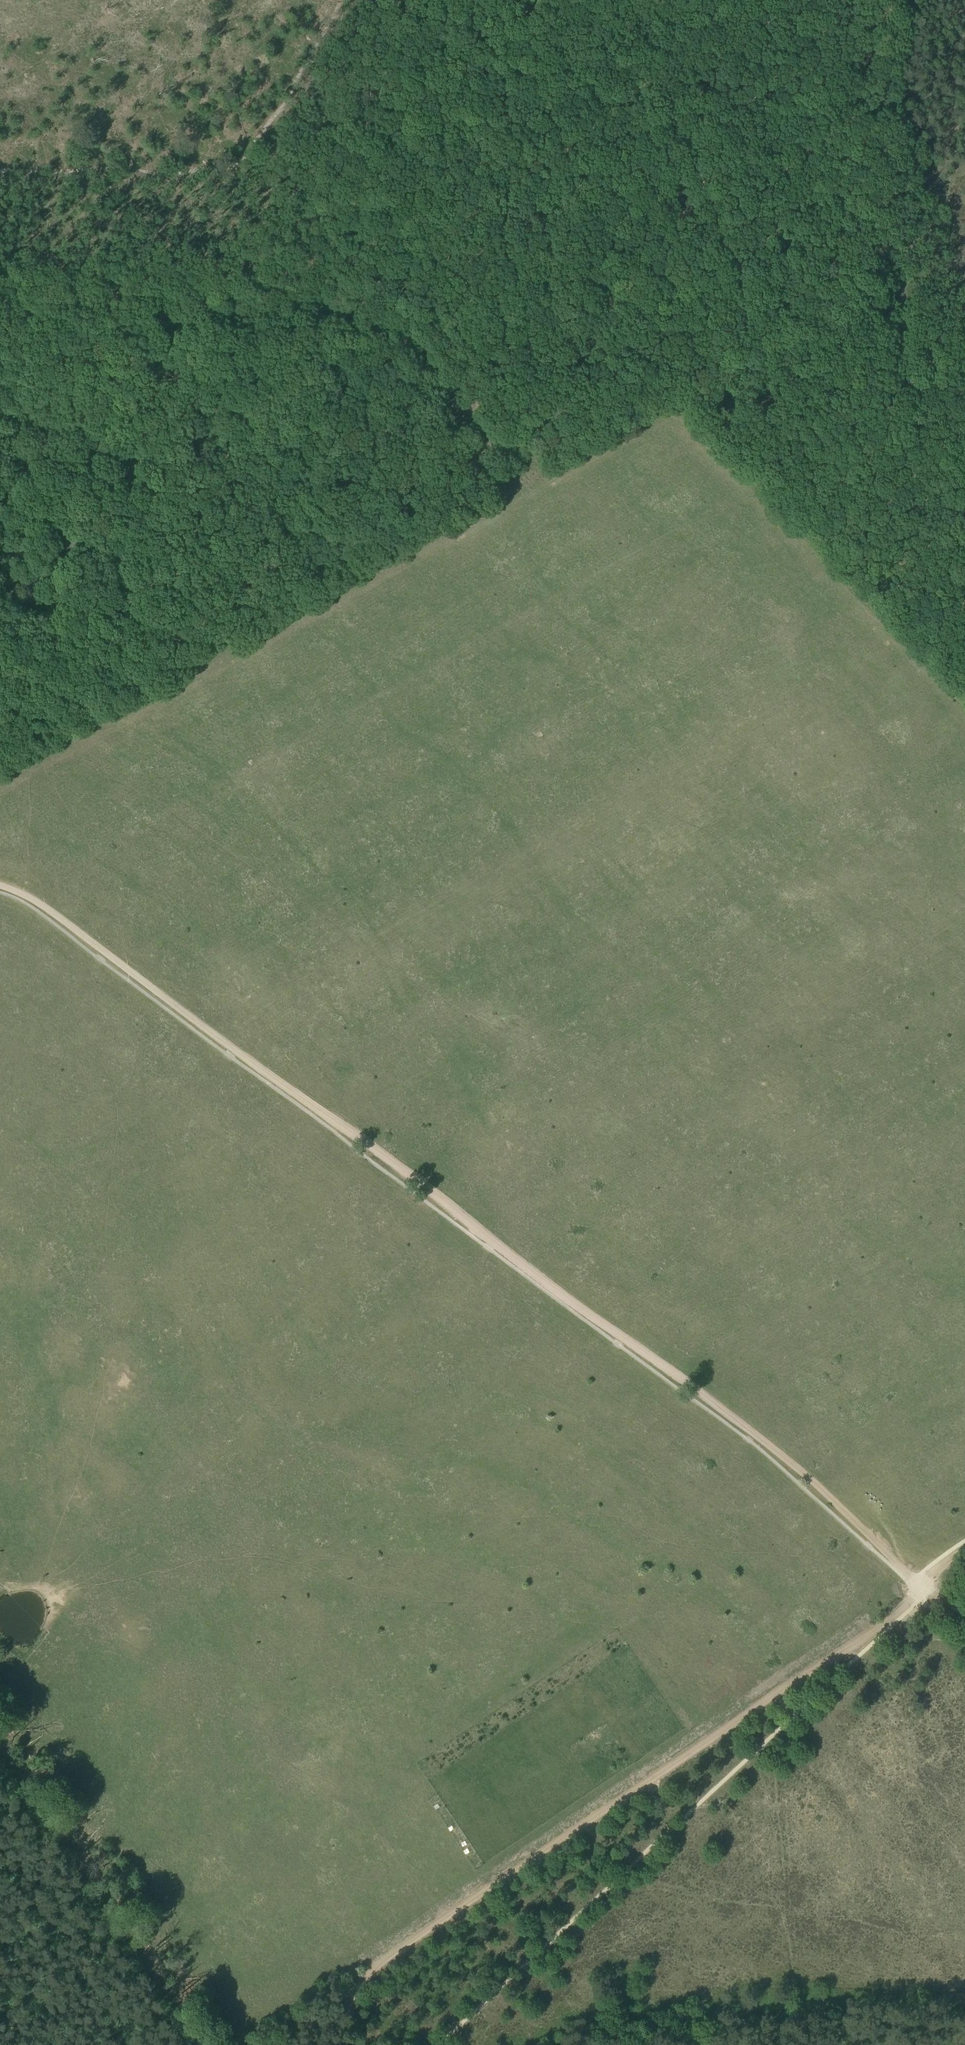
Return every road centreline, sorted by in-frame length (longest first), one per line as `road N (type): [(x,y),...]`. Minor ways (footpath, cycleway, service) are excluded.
road 1 (track): [(0,885),(44,906),(725,1411),(915,1580)]
road 2 (track): [(342,2044),(363,1988),(389,1959),(834,1658),(900,1613),(923,1584)]

